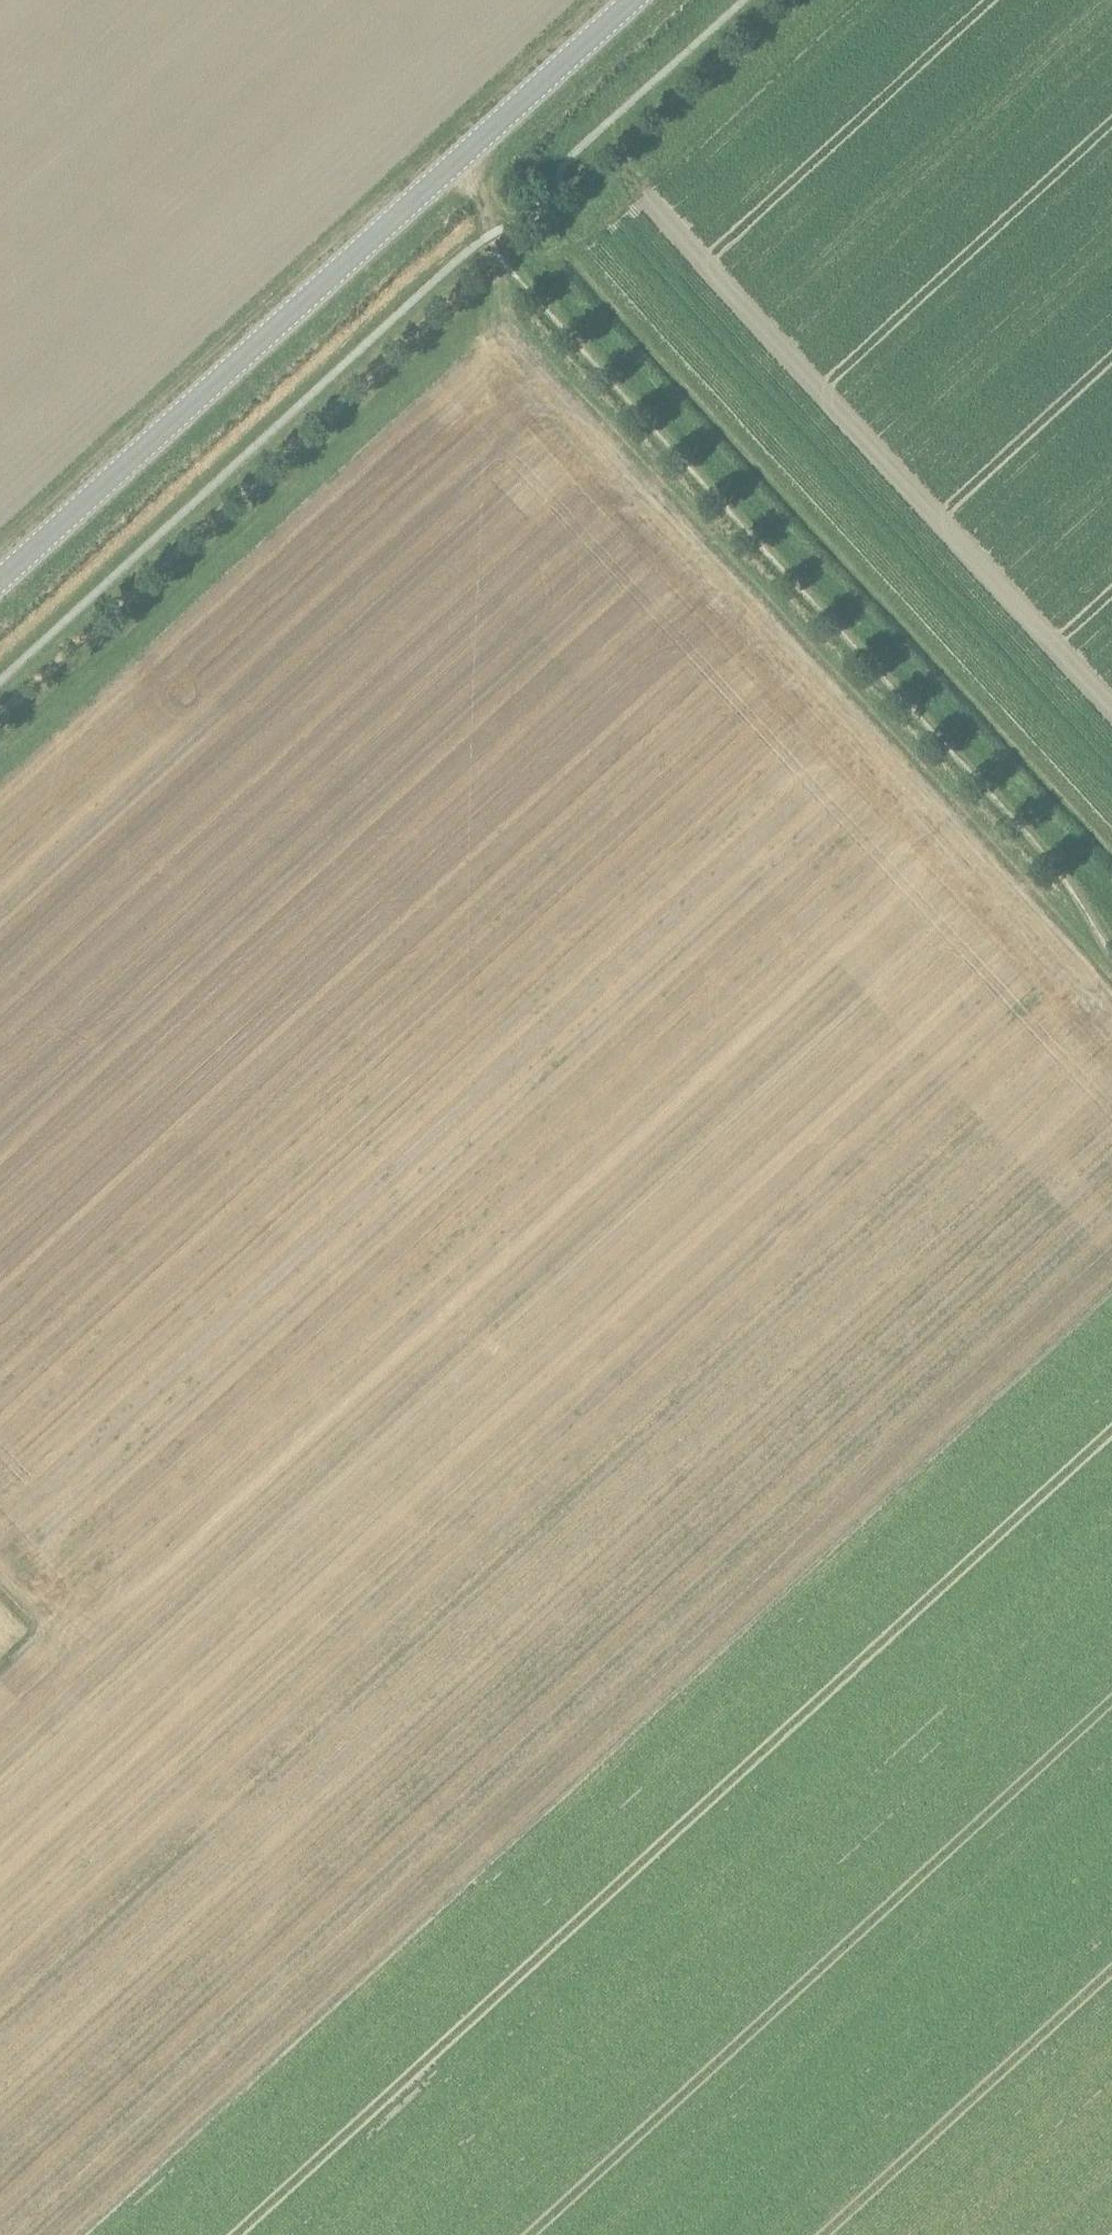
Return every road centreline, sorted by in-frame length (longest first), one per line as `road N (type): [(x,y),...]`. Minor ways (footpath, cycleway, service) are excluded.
road 1 (tertiary): [(0,585),(631,0)]

